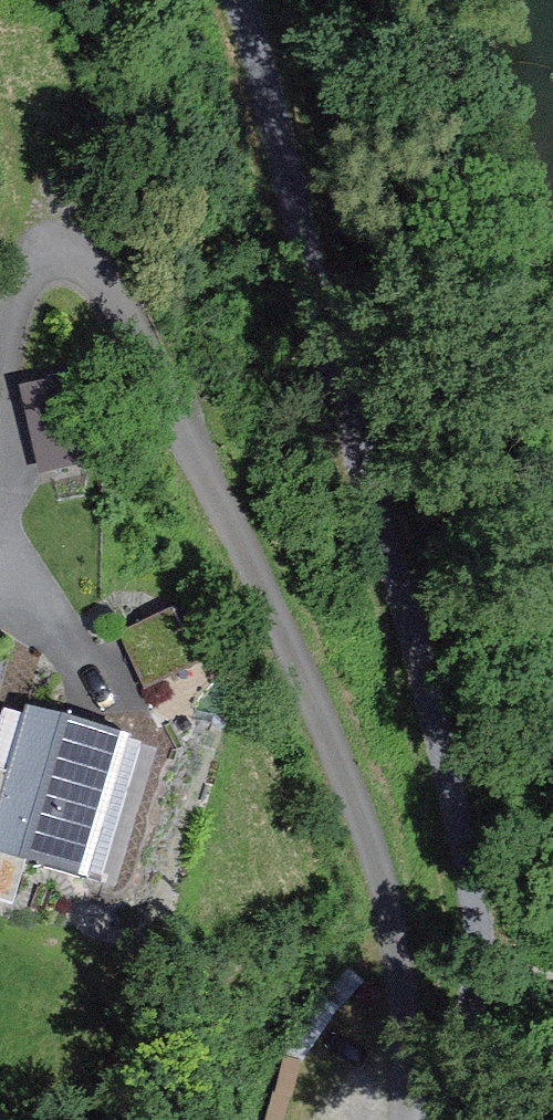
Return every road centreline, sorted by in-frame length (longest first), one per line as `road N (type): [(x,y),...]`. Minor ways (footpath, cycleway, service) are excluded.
road 1 (track): [(413,1115),(400,966),(350,795),(215,494),(96,266),(77,248),(58,245),(41,253),(23,278),(10,324),(2,521),(40,605),(115,683)]
road 2 (track): [(413,1115),(460,1035),(482,938),(263,55),(241,0)]

